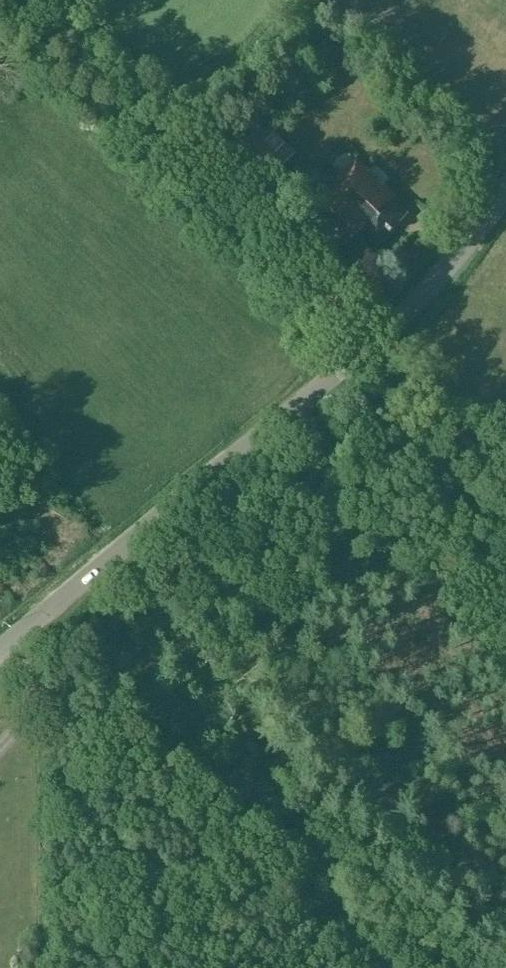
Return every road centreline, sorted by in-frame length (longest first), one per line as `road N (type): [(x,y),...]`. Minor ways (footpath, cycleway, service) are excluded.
road 1 (unclassified): [(0,646),(400,317),(505,194)]
road 2 (track): [(4,0),(366,347)]
road 3 (track): [(46,967),(48,736),(33,671),(9,639)]

